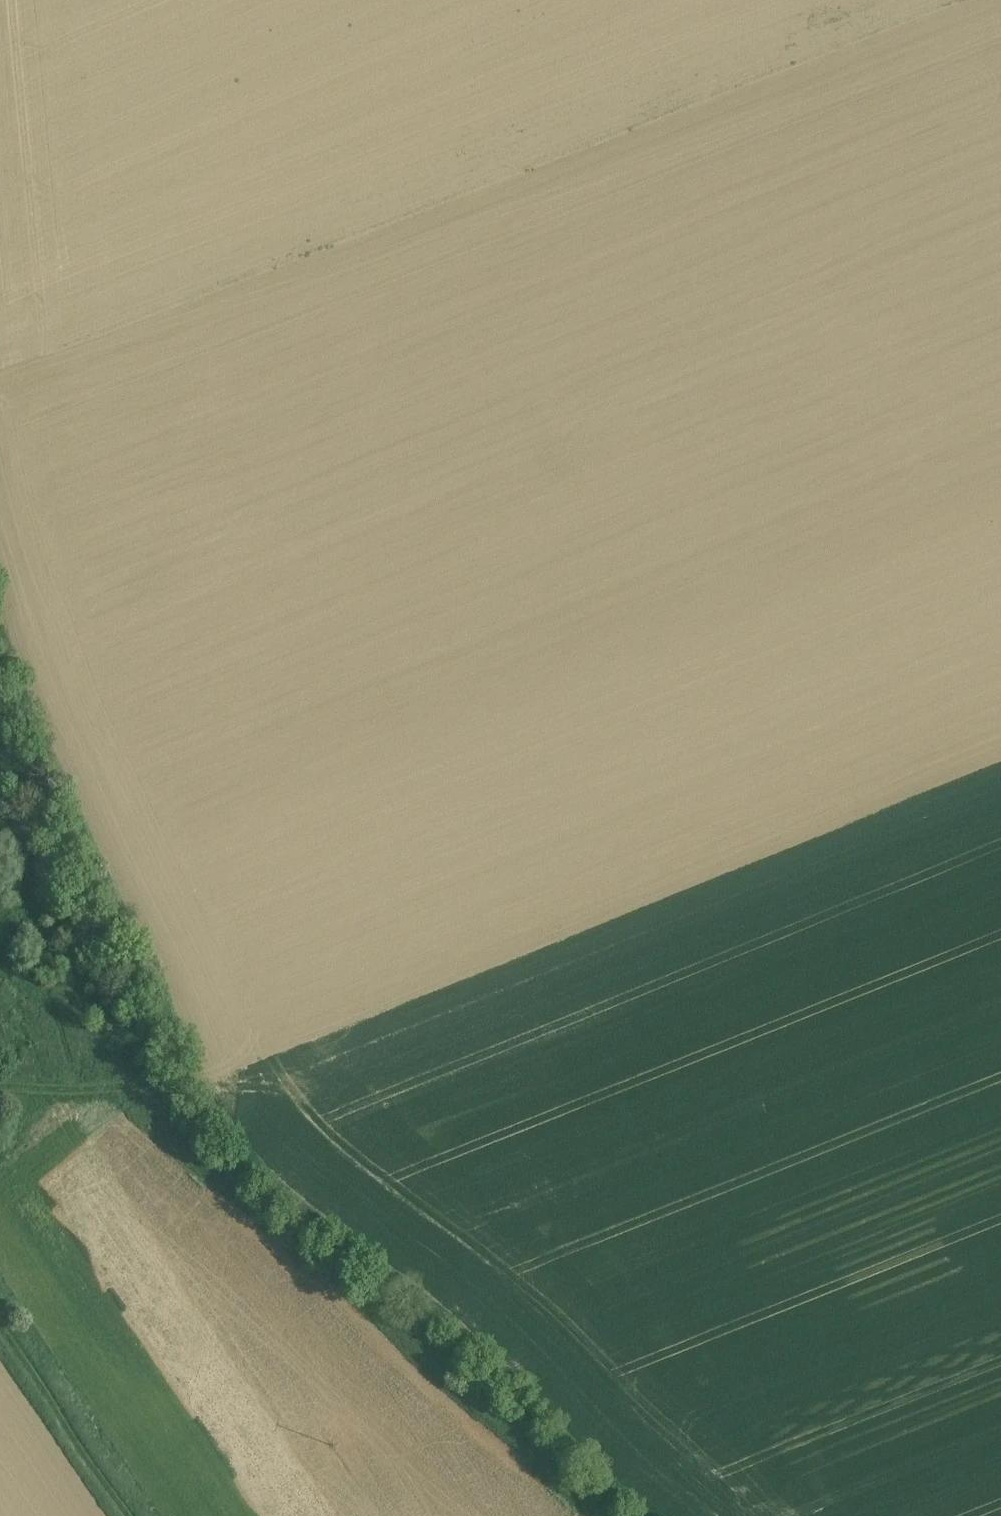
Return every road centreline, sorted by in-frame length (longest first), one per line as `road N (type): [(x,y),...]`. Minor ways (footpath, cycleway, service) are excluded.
road 1 (track): [(0,1326),(131,1515)]
road 2 (track): [(0,1078),(146,1085)]

